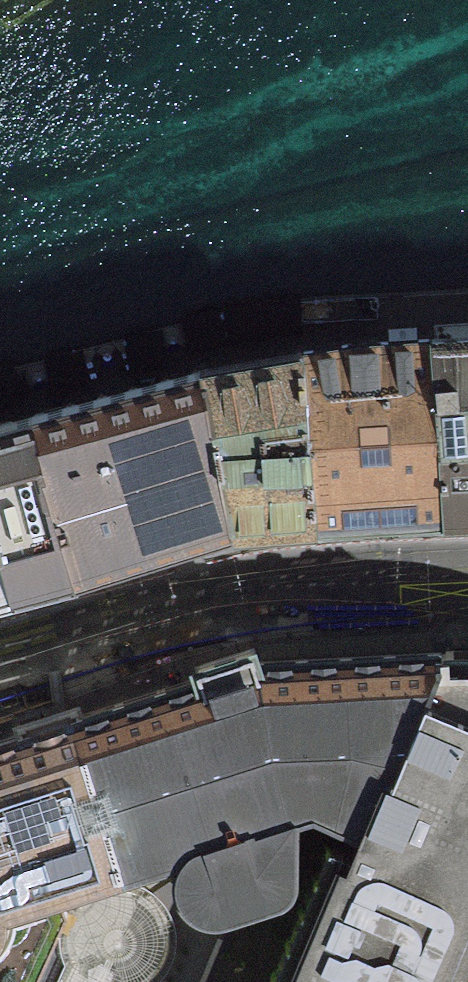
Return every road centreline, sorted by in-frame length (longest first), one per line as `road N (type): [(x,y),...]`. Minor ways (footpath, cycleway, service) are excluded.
road 1 (residential): [(467,574),(227,595),(0,664)]

